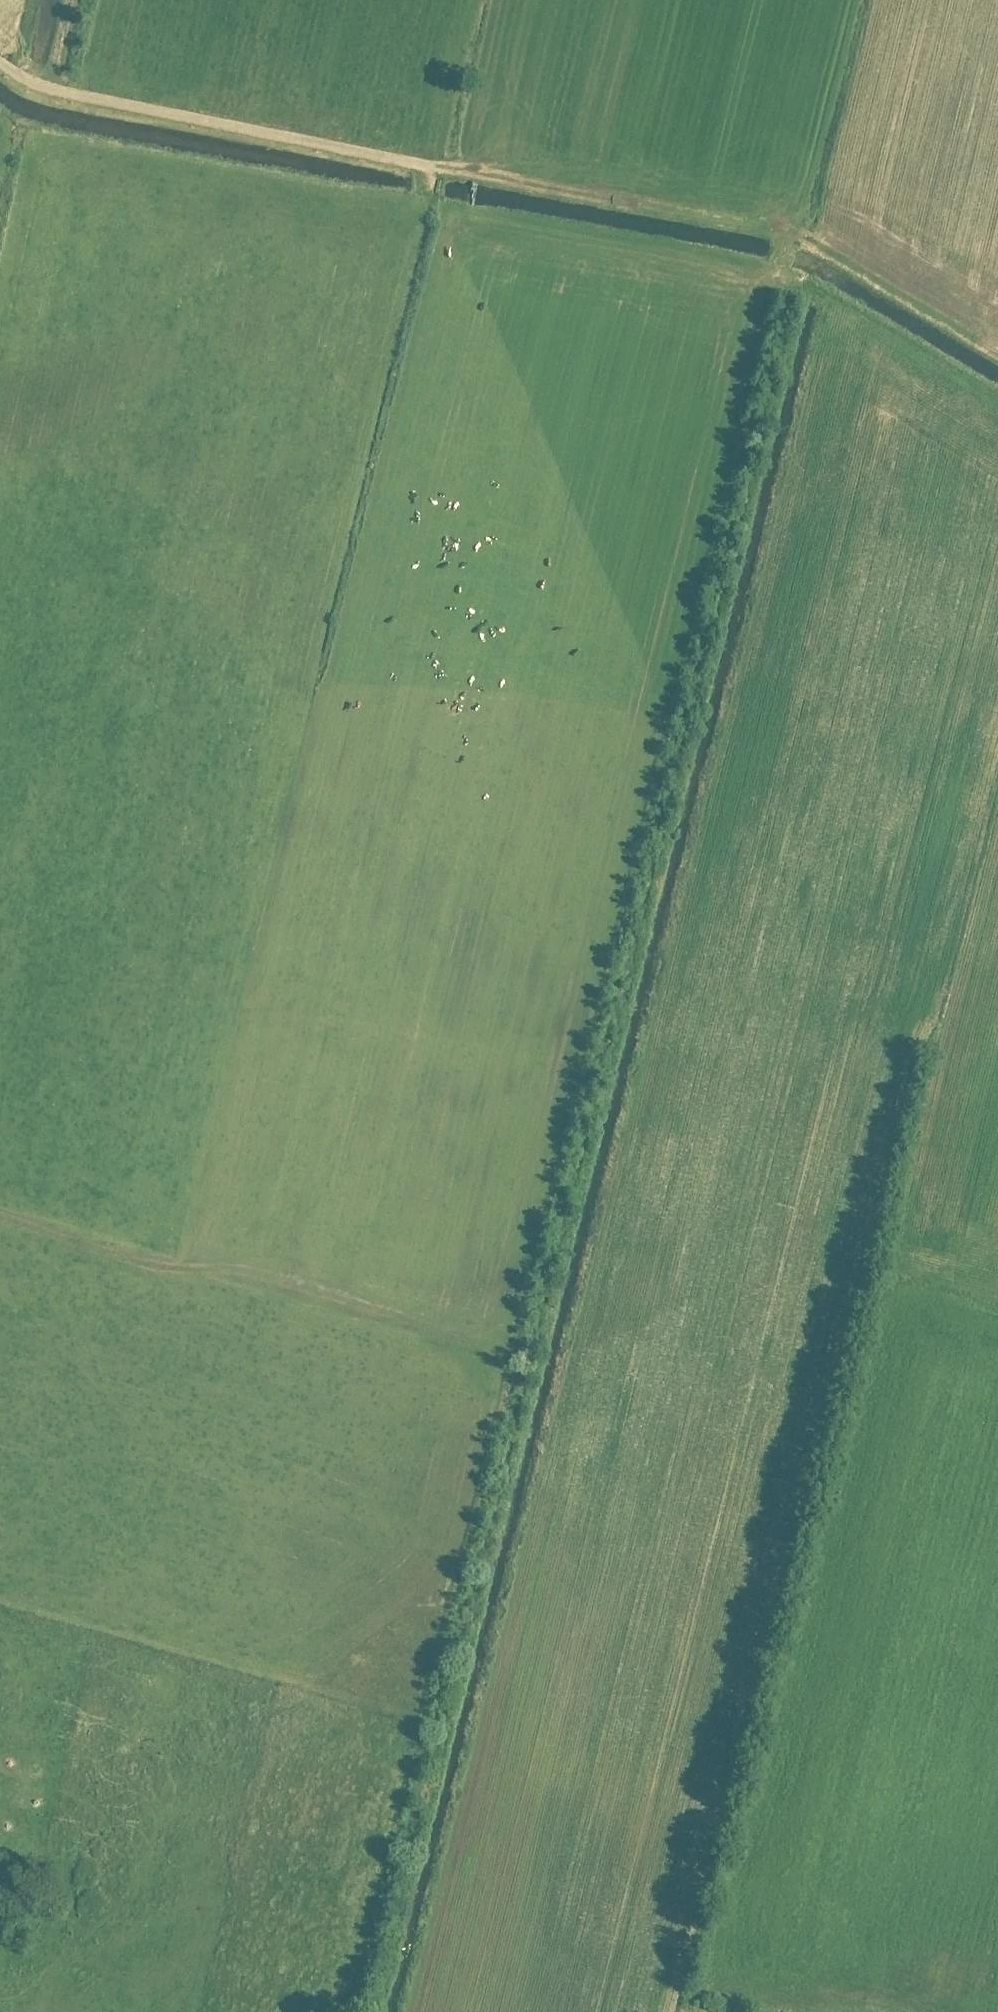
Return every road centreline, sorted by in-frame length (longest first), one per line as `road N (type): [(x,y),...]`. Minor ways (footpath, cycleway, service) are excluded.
road 1 (track): [(431,167),(52,91),(0,63)]

